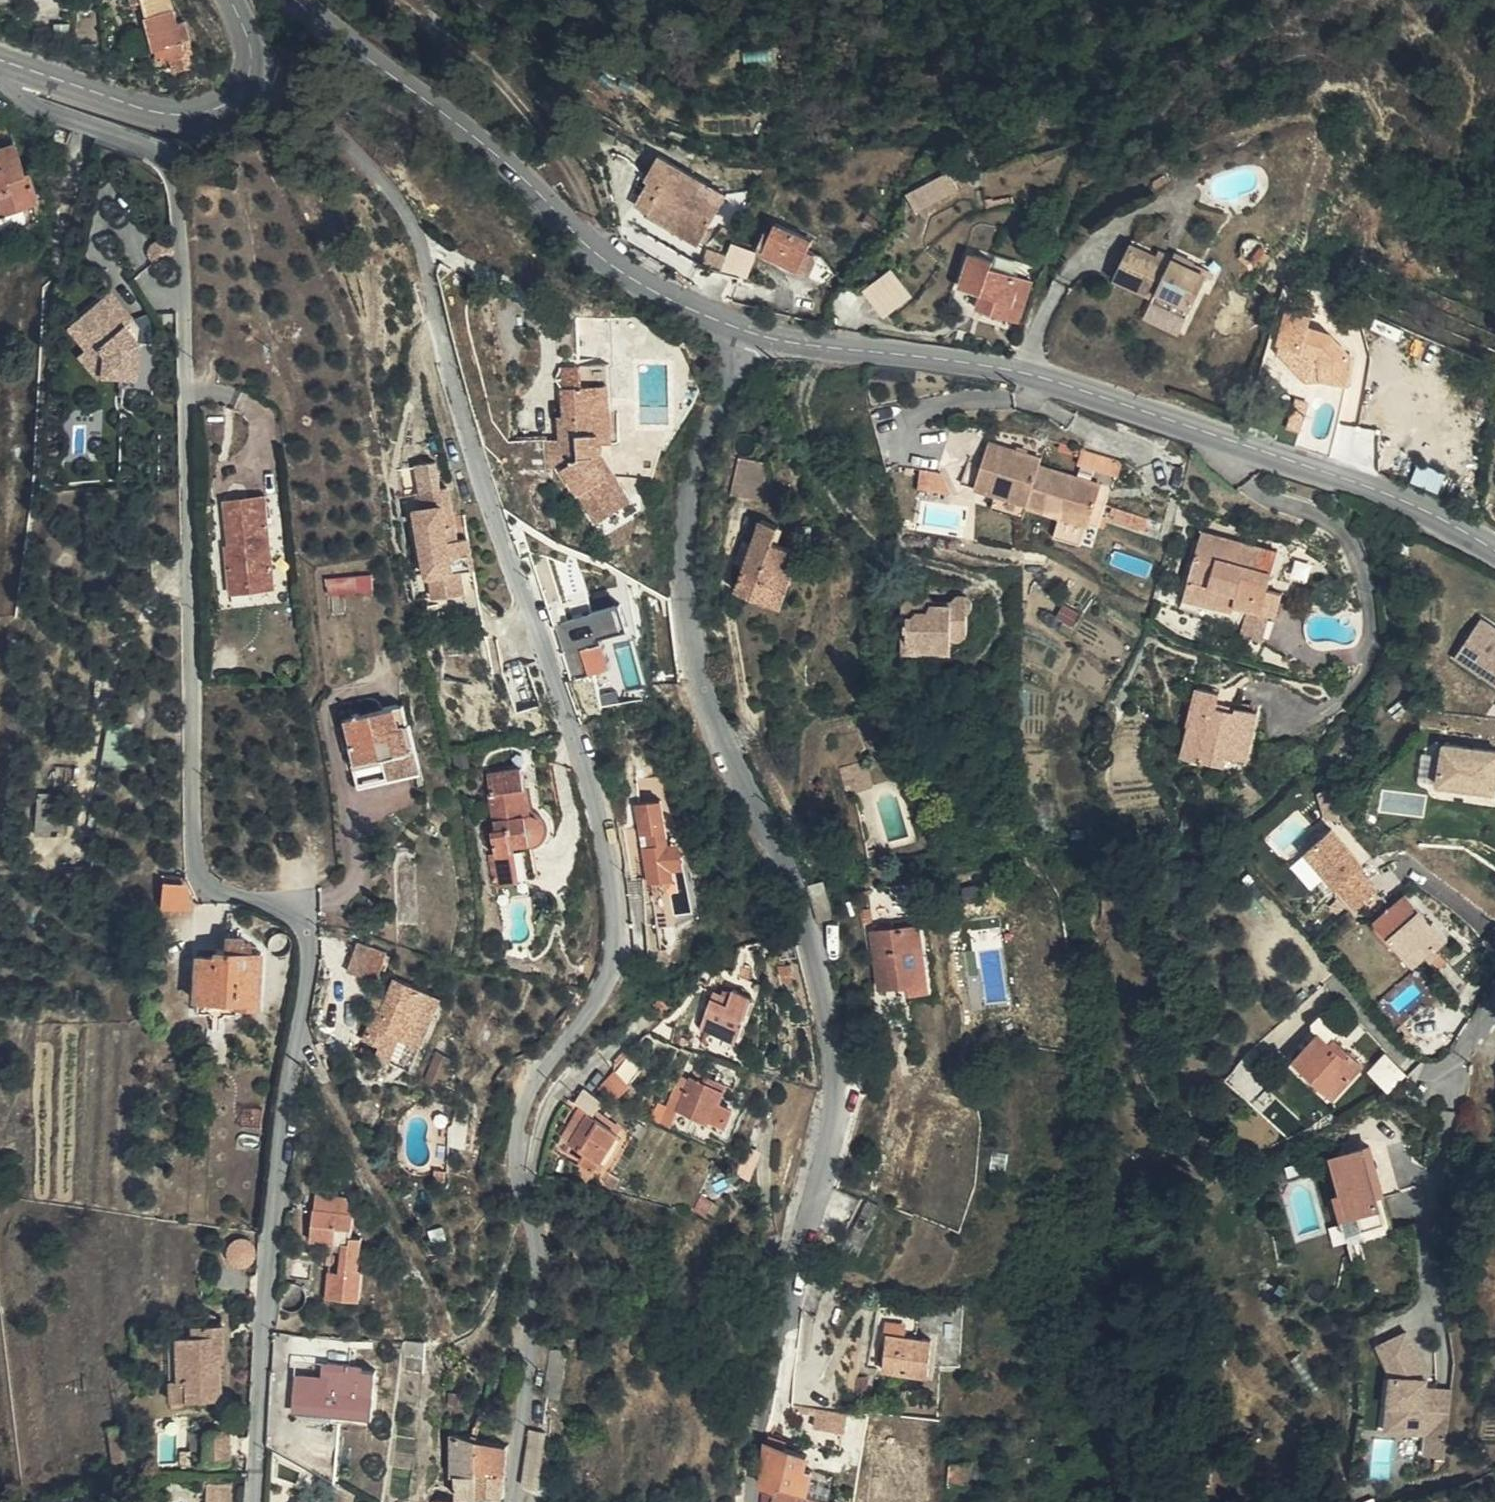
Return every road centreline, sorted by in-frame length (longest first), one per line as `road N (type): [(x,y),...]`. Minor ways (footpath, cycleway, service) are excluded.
road 1 (residential): [(14,65),(17,95),(176,161),(185,187),(197,864),(221,891),(296,911),(312,938),(280,1121),(253,1501)]
road 2 (residential): [(522,1501),(534,1267),(518,1131),(544,1063),(586,1021),(609,977),(616,915),(610,858),(409,214),(368,165),(290,116),(242,99)]
road 3 (residential): [(760,1501),(801,1241),(833,1125),(834,1059),(761,817),(711,706),(685,605),(699,451),(750,329)]
road 4 (tertiary): [(1494,546),(1368,482),(1029,370),(750,329)]
road 5 (tertiary): [(299,0),(479,137),(596,252),(664,295)]
road 6 (tertiary): [(242,99),(198,119),(171,116),(14,65)]
road 7 (track): [(402,1227),(299,1038)]

